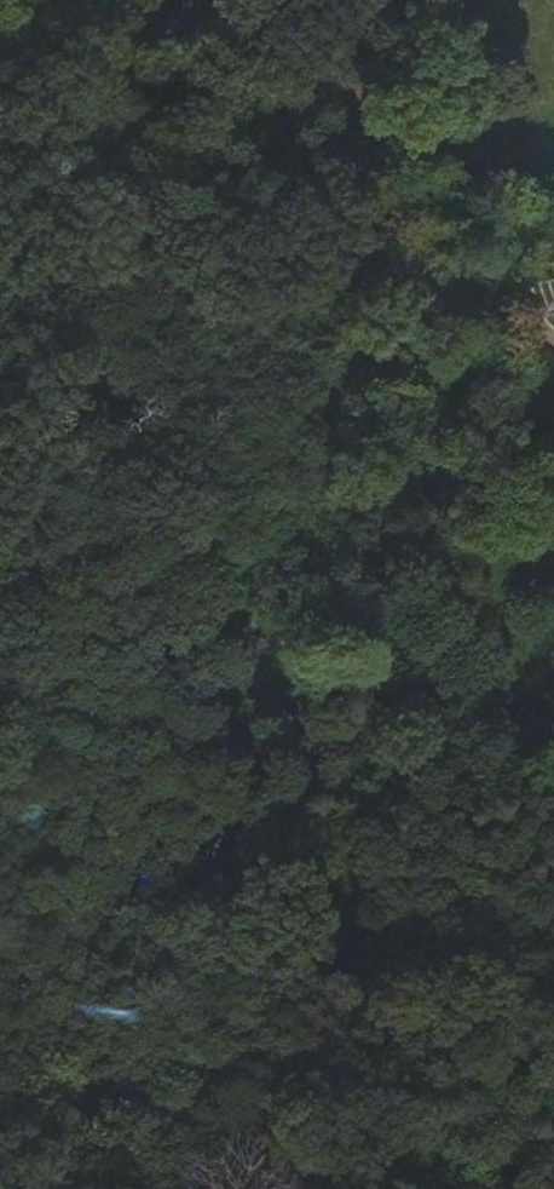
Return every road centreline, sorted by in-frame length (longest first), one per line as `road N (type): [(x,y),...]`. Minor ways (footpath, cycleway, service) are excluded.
road 1 (track): [(401,0),(355,146),(339,301),(346,368),(355,393),(473,559),(490,665),(515,740),(553,763)]
road 2 (track): [(355,146),(328,71),(291,21),(258,0)]

